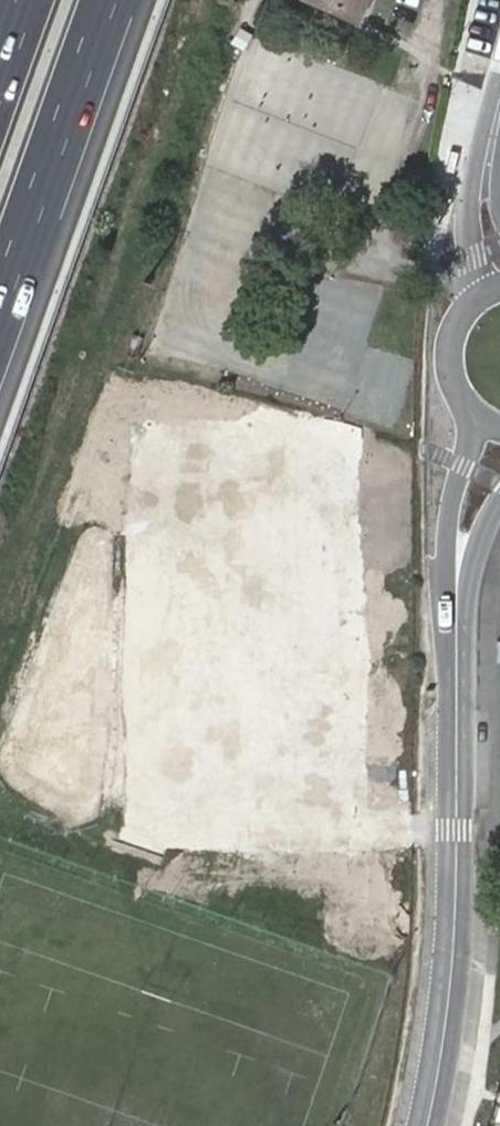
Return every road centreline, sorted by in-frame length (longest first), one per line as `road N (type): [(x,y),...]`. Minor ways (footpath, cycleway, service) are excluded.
road 1 (residential): [(427,1125),(453,938),(456,624)]
road 2 (motorway): [(0,303),(109,0)]
road 3 (residential): [(472,413),(452,500),(456,624)]
road 4 (residential): [(499,90),(469,195),(474,299)]
road 5 (residential): [(456,624),(477,547),(499,503)]
road 6 (residential): [(474,299),(448,343),(456,393),(472,413)]

